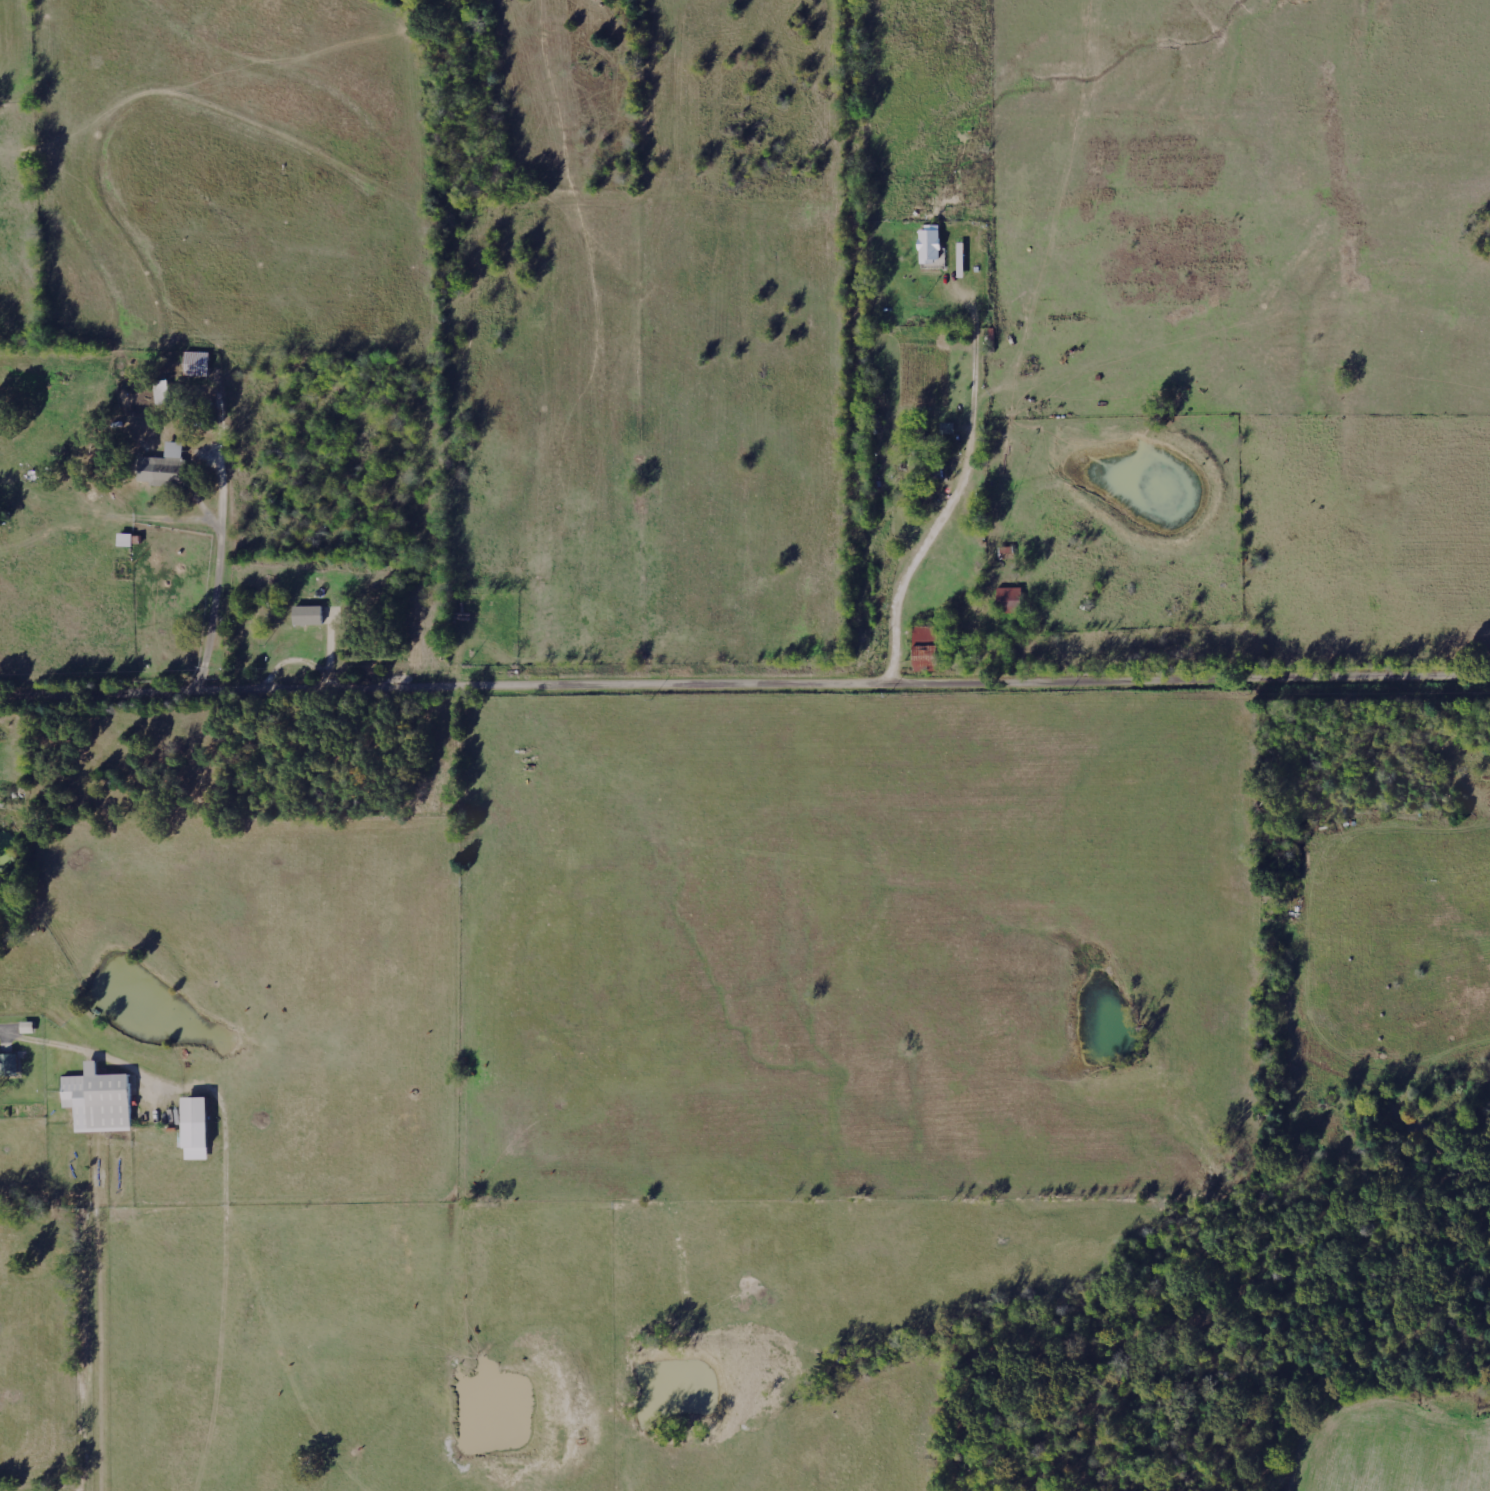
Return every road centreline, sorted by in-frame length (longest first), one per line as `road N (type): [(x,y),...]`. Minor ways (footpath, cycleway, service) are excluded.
road 1 (residential): [(0,700),(859,686)]
road 2 (residential): [(842,0),(859,686)]

